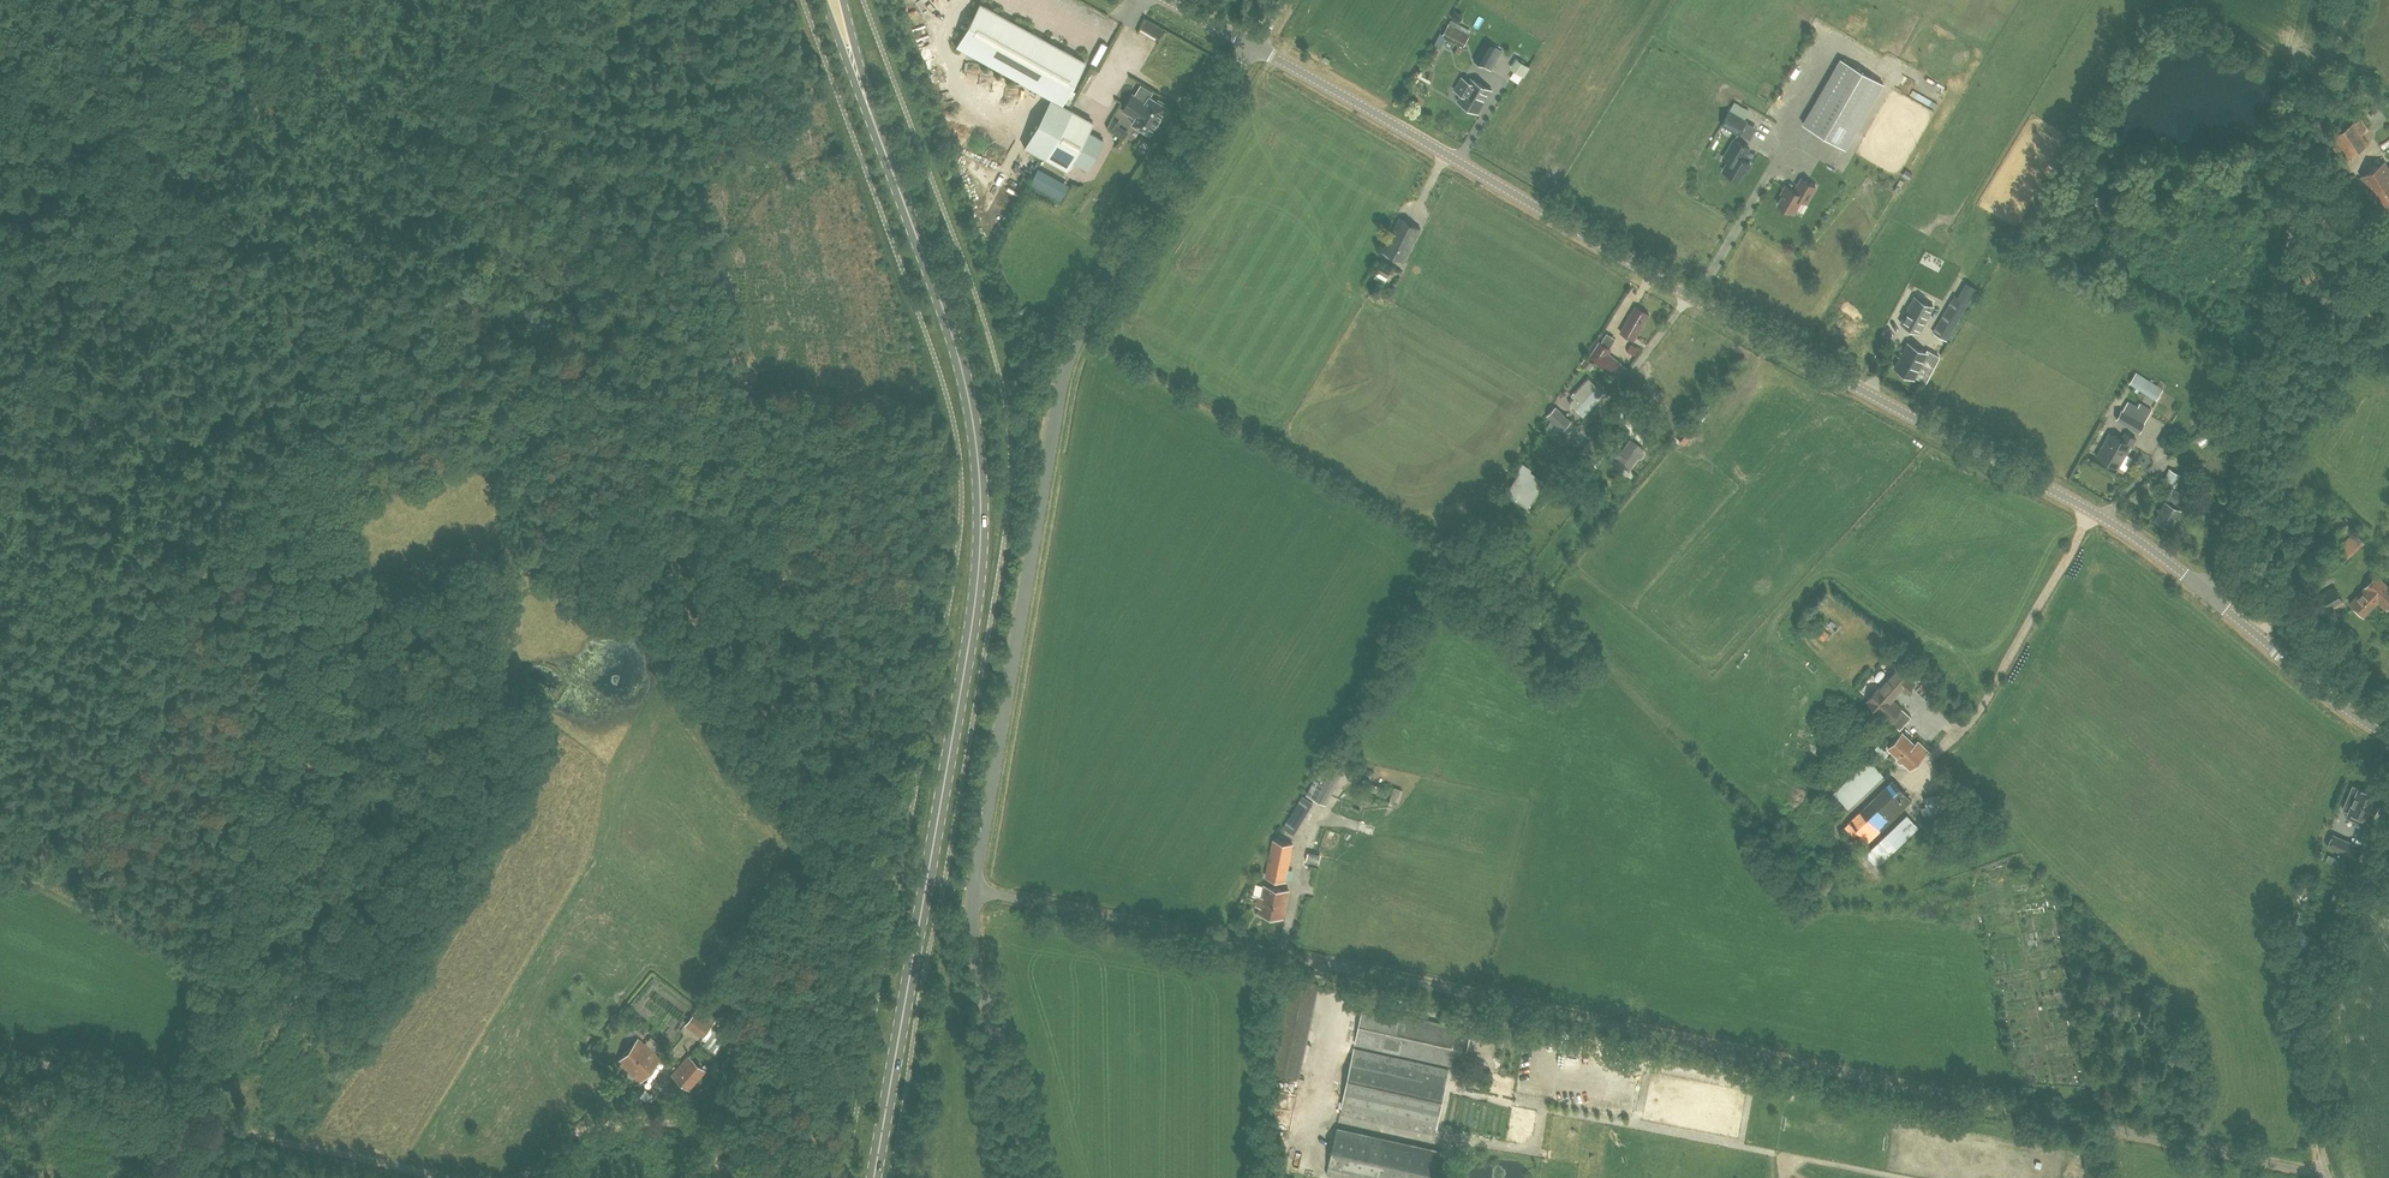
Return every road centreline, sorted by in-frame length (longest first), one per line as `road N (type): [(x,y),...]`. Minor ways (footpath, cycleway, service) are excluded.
road 1 (unclassified): [(2328,1177),(975,890)]
road 2 (tertiary): [(2215,600),(2068,499),(1254,46)]
road 3 (secondary): [(875,1177),(977,572),(979,506),(967,388),(879,133)]
road 4 (unclassified): [(975,890),(1068,359),(1254,46)]
road 5 (track): [(174,1105),(403,1170),(486,1177),(535,1154),(617,1088),(650,1084),(669,1089),(740,1150),(759,1177)]
road 6 (unclassified): [(2215,600),(2340,0)]
road 7 (track): [(322,558),(325,640),(174,1105)]
road 8 (track): [(2326,1175),(2297,1029),(2298,992),(2388,782)]
road 9 (unclassified): [(1035,1177),(979,975),(975,890)]
road 10 (tertiary): [(2388,737),(2215,600)]
road 11 (track): [(0,1053),(174,1105)]
road 12 (secondary): [(824,0),(879,133)]
road 13 (secondary): [(879,133),(843,0)]

